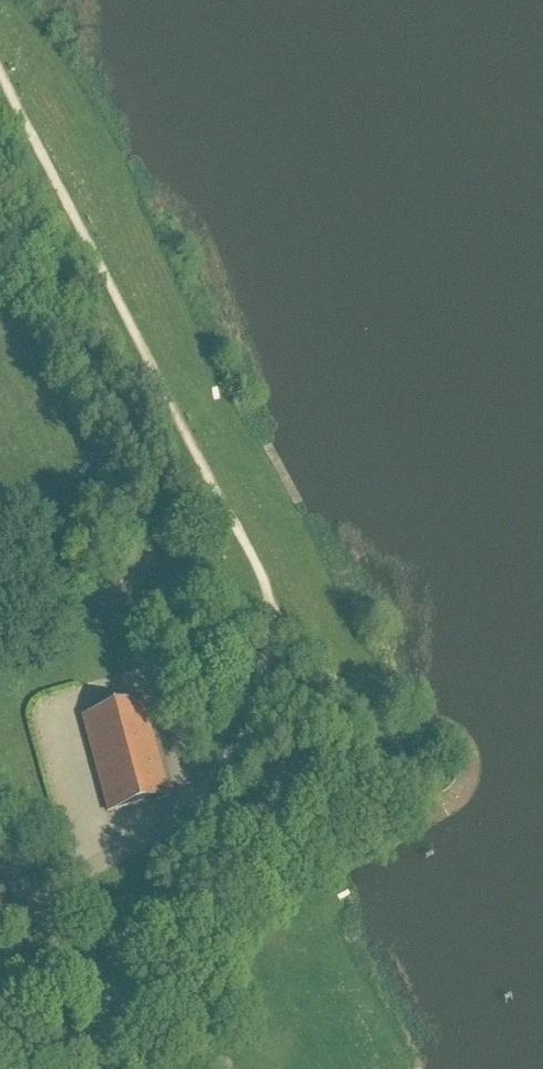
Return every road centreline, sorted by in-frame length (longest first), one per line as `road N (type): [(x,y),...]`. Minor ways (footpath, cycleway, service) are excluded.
road 1 (unclassified): [(152,1068),(0,862)]

